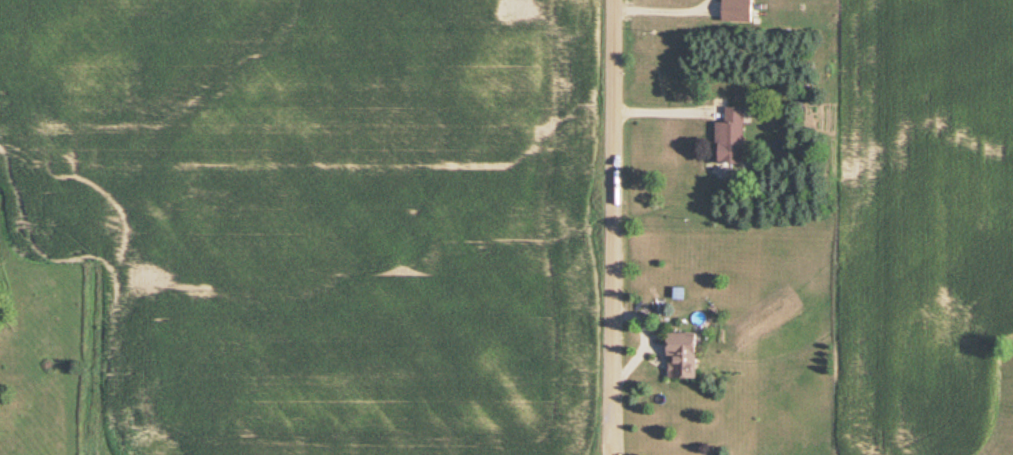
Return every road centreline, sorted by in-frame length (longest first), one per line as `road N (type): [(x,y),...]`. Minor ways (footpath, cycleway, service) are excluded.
road 1 (residential): [(608,454),(610,0)]

